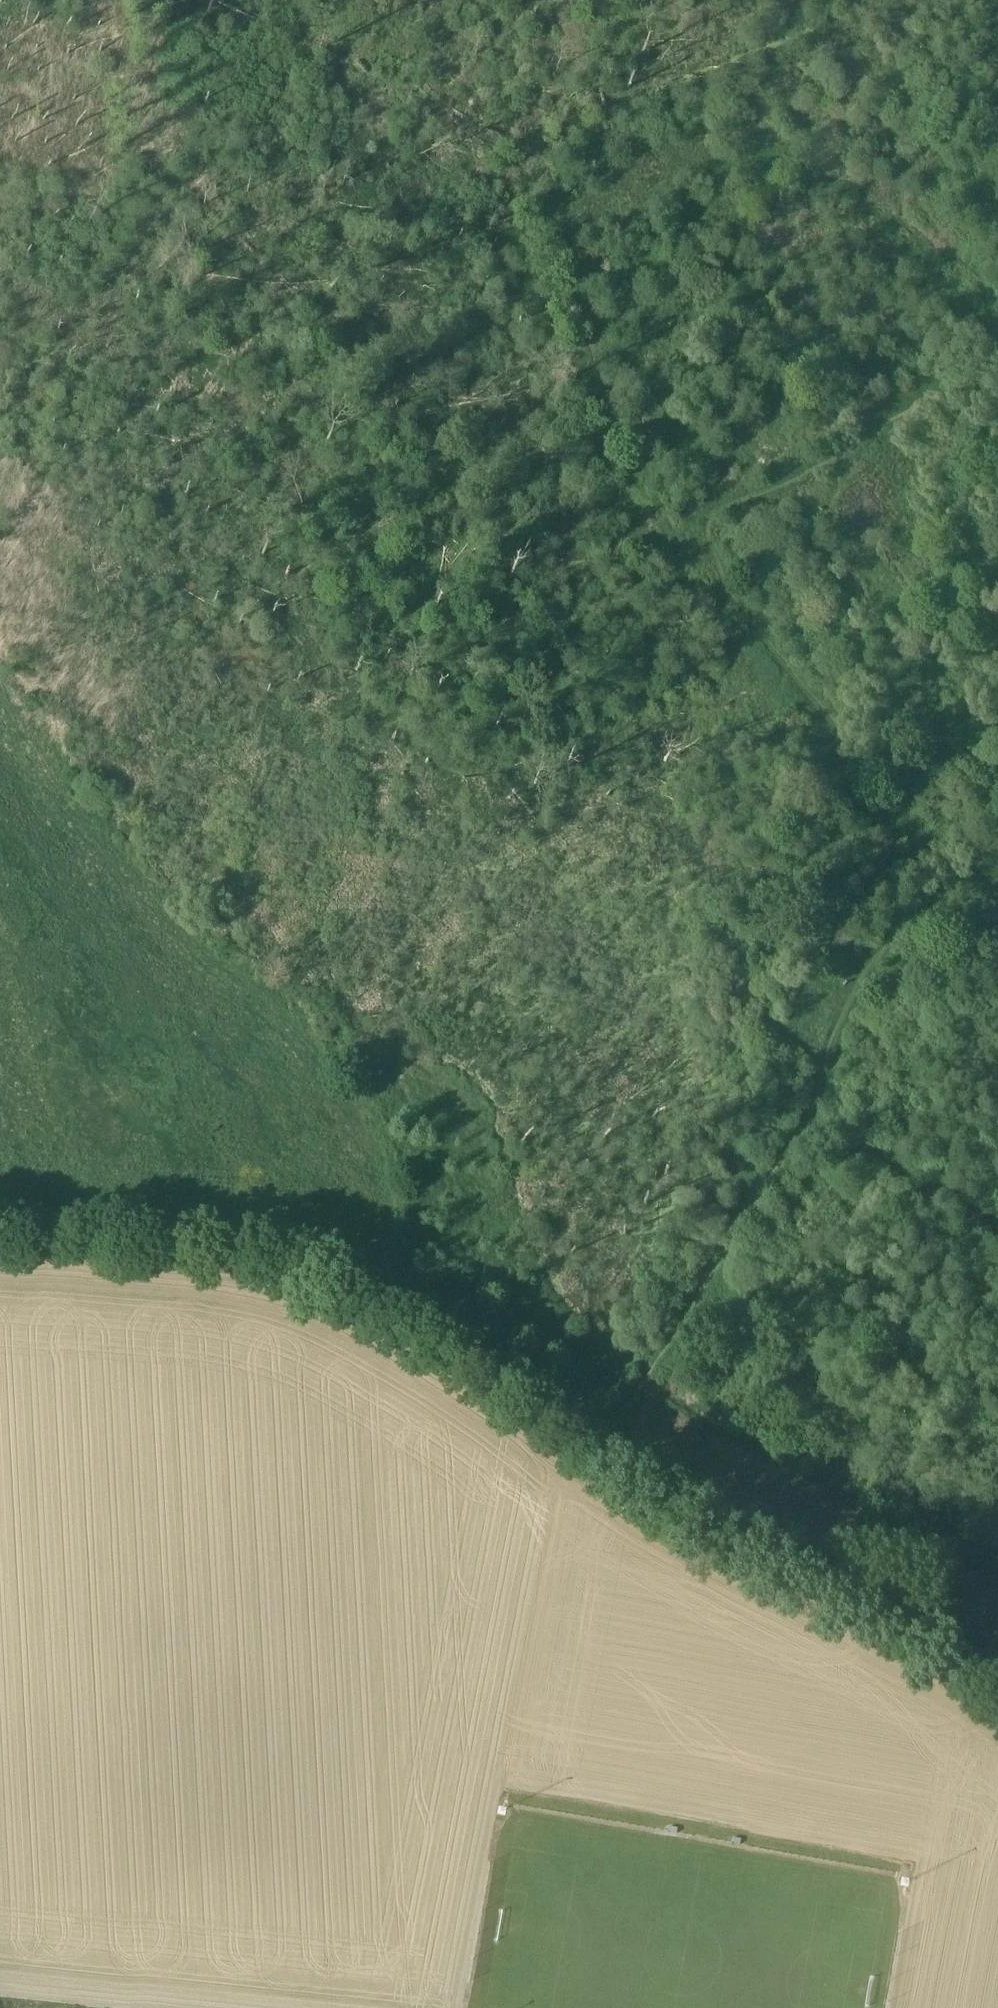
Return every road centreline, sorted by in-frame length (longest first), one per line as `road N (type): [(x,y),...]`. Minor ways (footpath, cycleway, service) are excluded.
road 1 (unclassified): [(607,1445),(339,1282),(275,1257),(196,1243),(0,1230)]
road 2 (unclassified): [(607,1445),(997,1676)]

